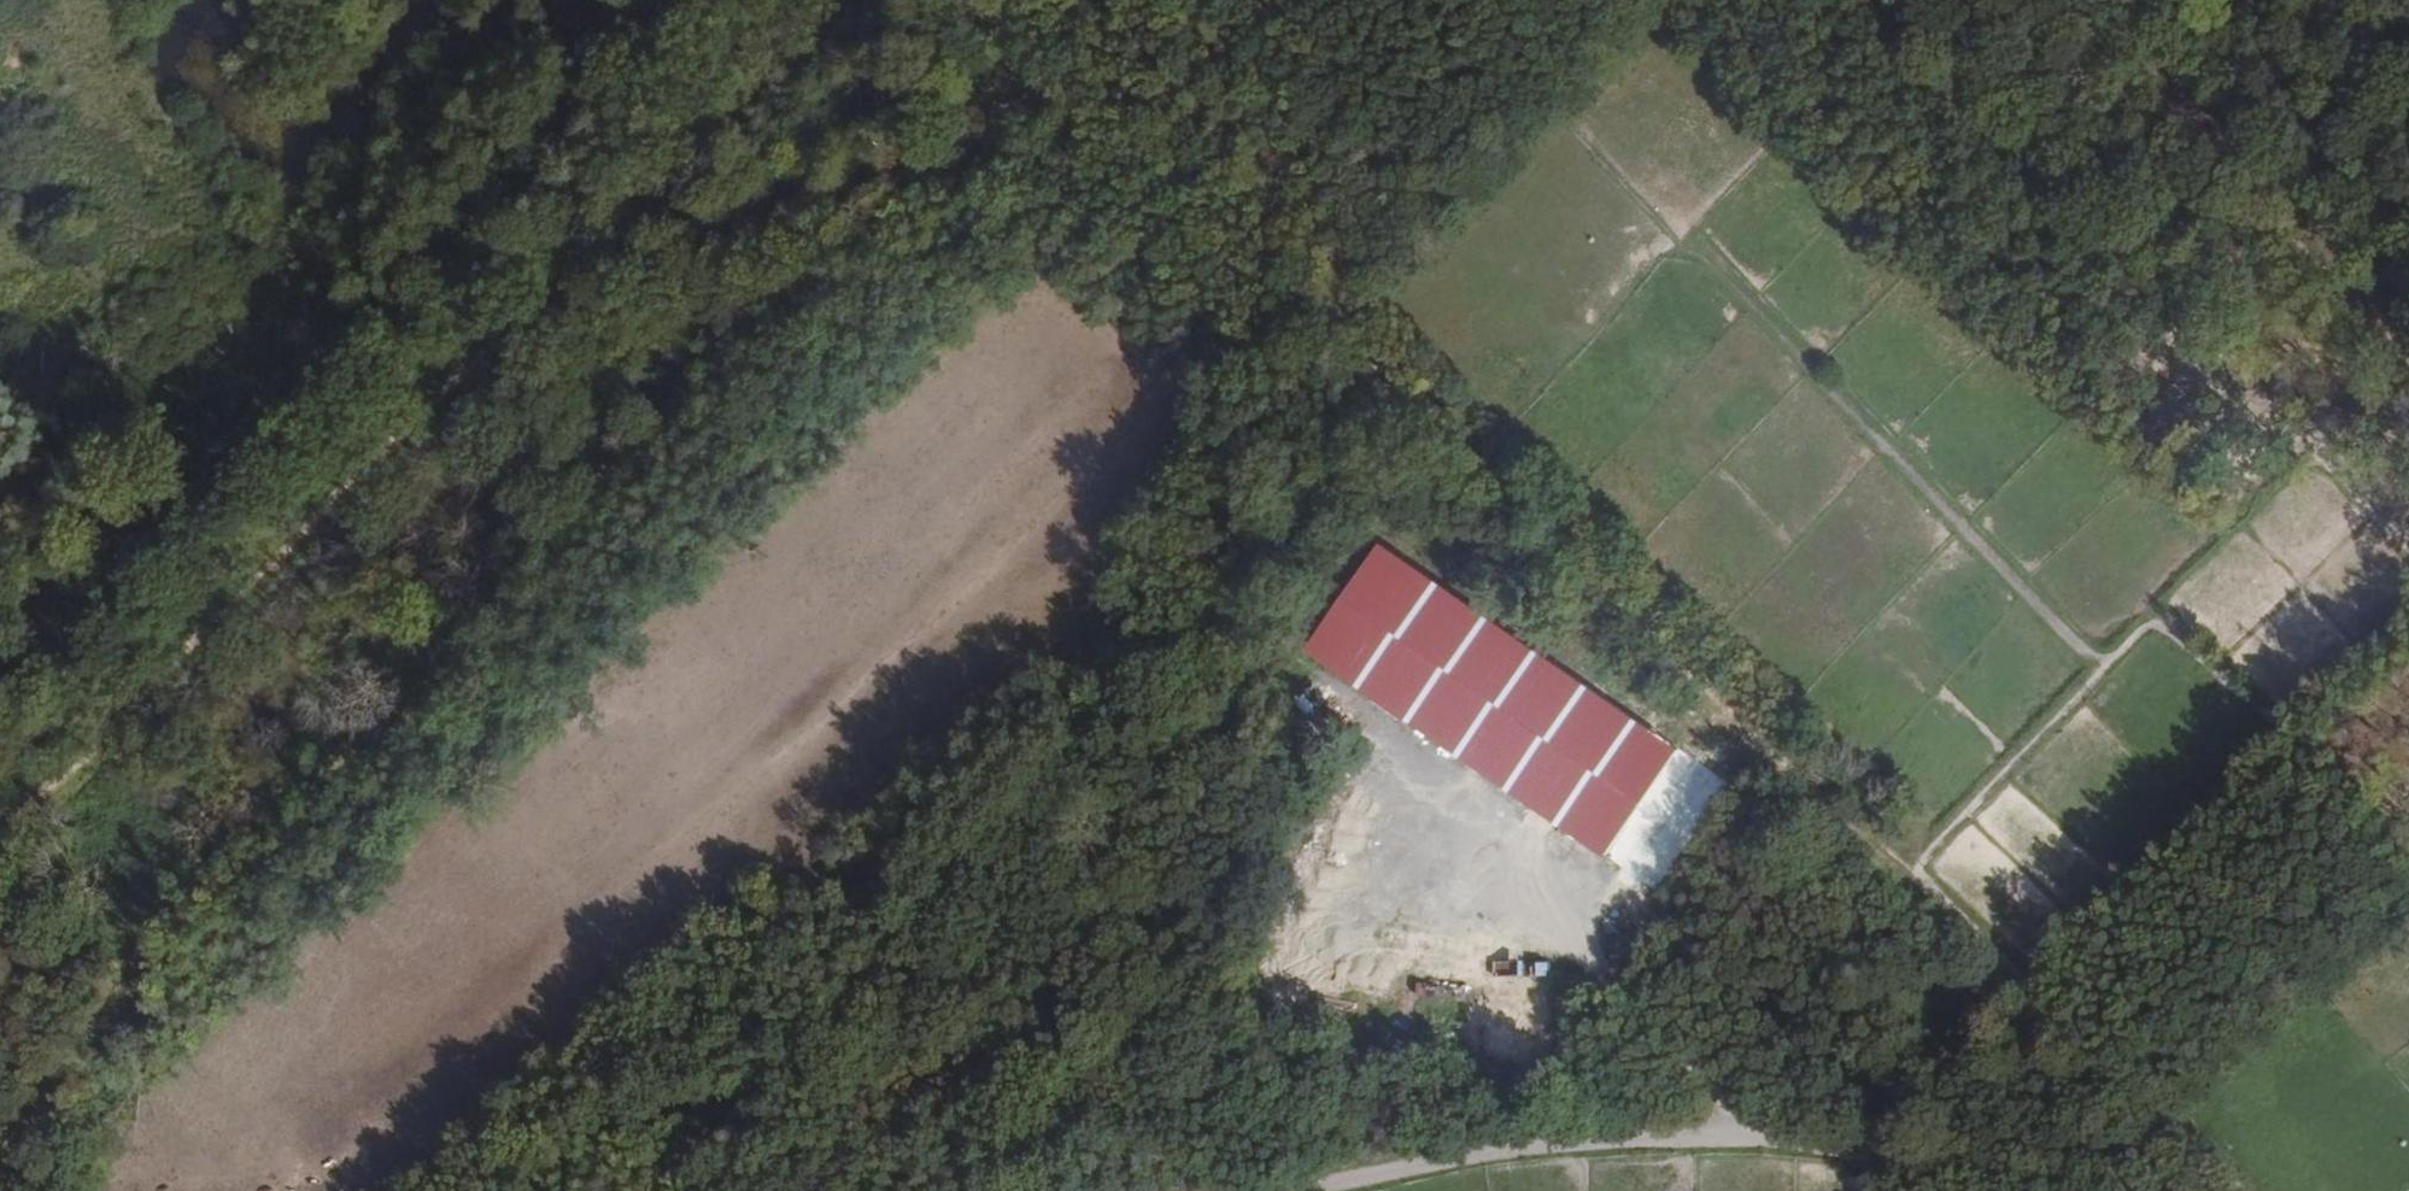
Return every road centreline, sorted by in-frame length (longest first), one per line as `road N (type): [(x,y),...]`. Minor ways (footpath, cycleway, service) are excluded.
road 1 (track): [(0,681),(670,0)]
road 2 (track): [(1291,1190),(1466,1153),(1654,1138),(1765,1141),(2064,1190)]

